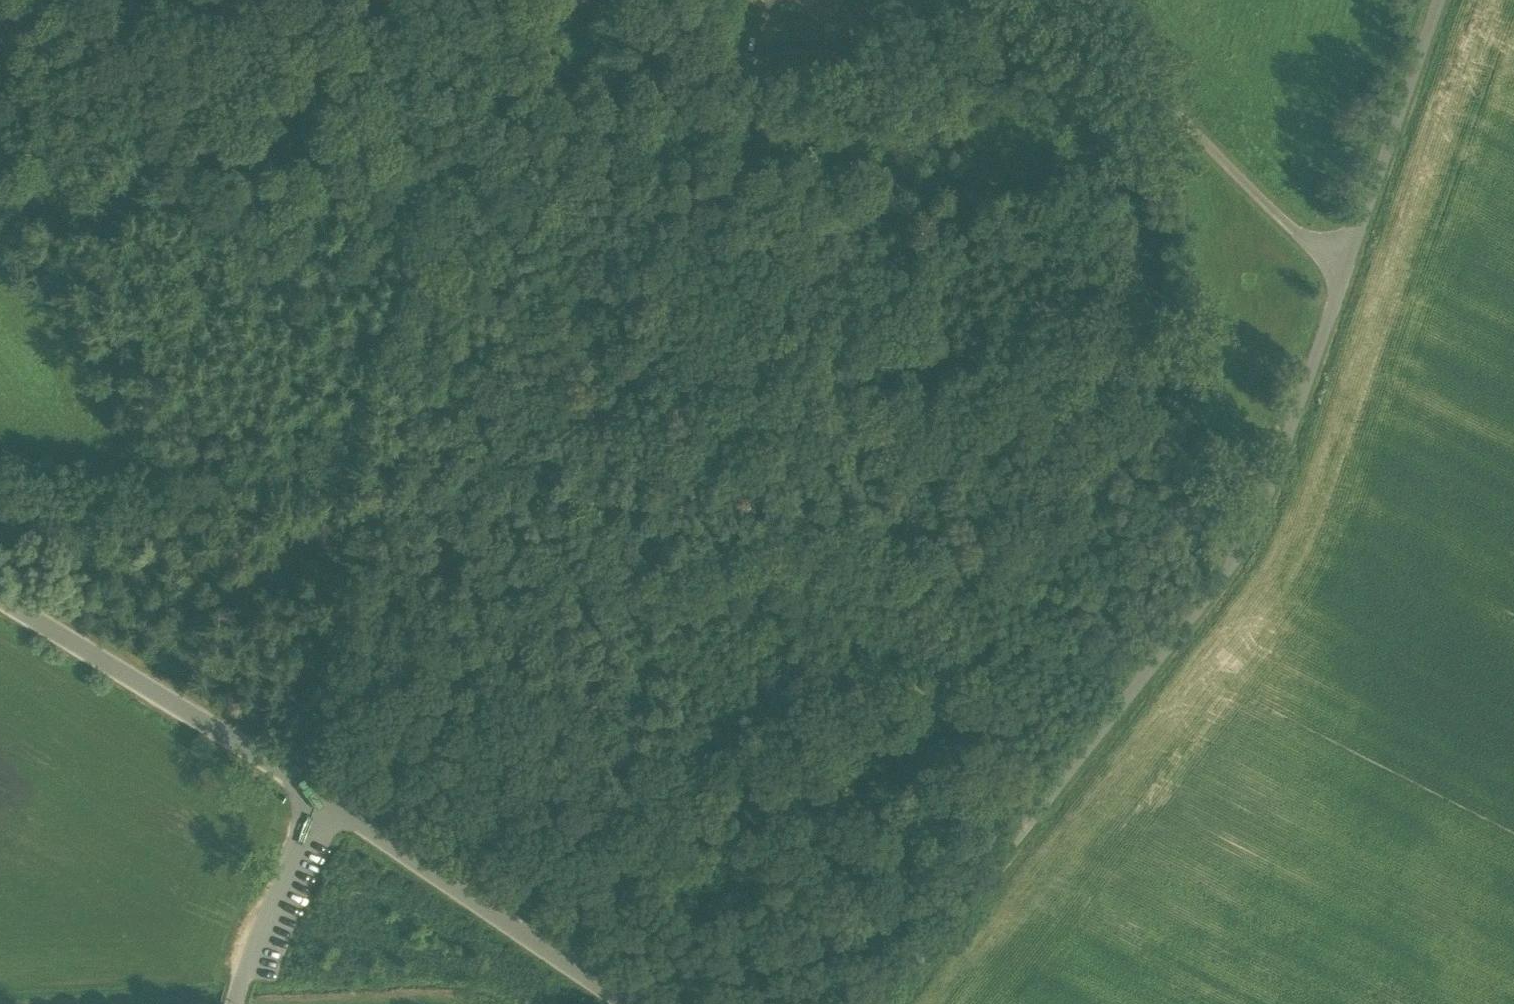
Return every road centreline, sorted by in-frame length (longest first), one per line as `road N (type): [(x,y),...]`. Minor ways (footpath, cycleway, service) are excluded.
road 1 (unclassified): [(889,1003),(1207,575),(1242,504),(1332,259)]
road 2 (unclassified): [(0,597),(322,797)]
road 3 (unclassified): [(322,797),(637,1003)]
road 4 (unclassified): [(1332,259),(1072,0)]
road 5 (unclassified): [(1332,259),(1427,0)]
road 6 (unclassified): [(322,797),(275,889),(232,1003)]

